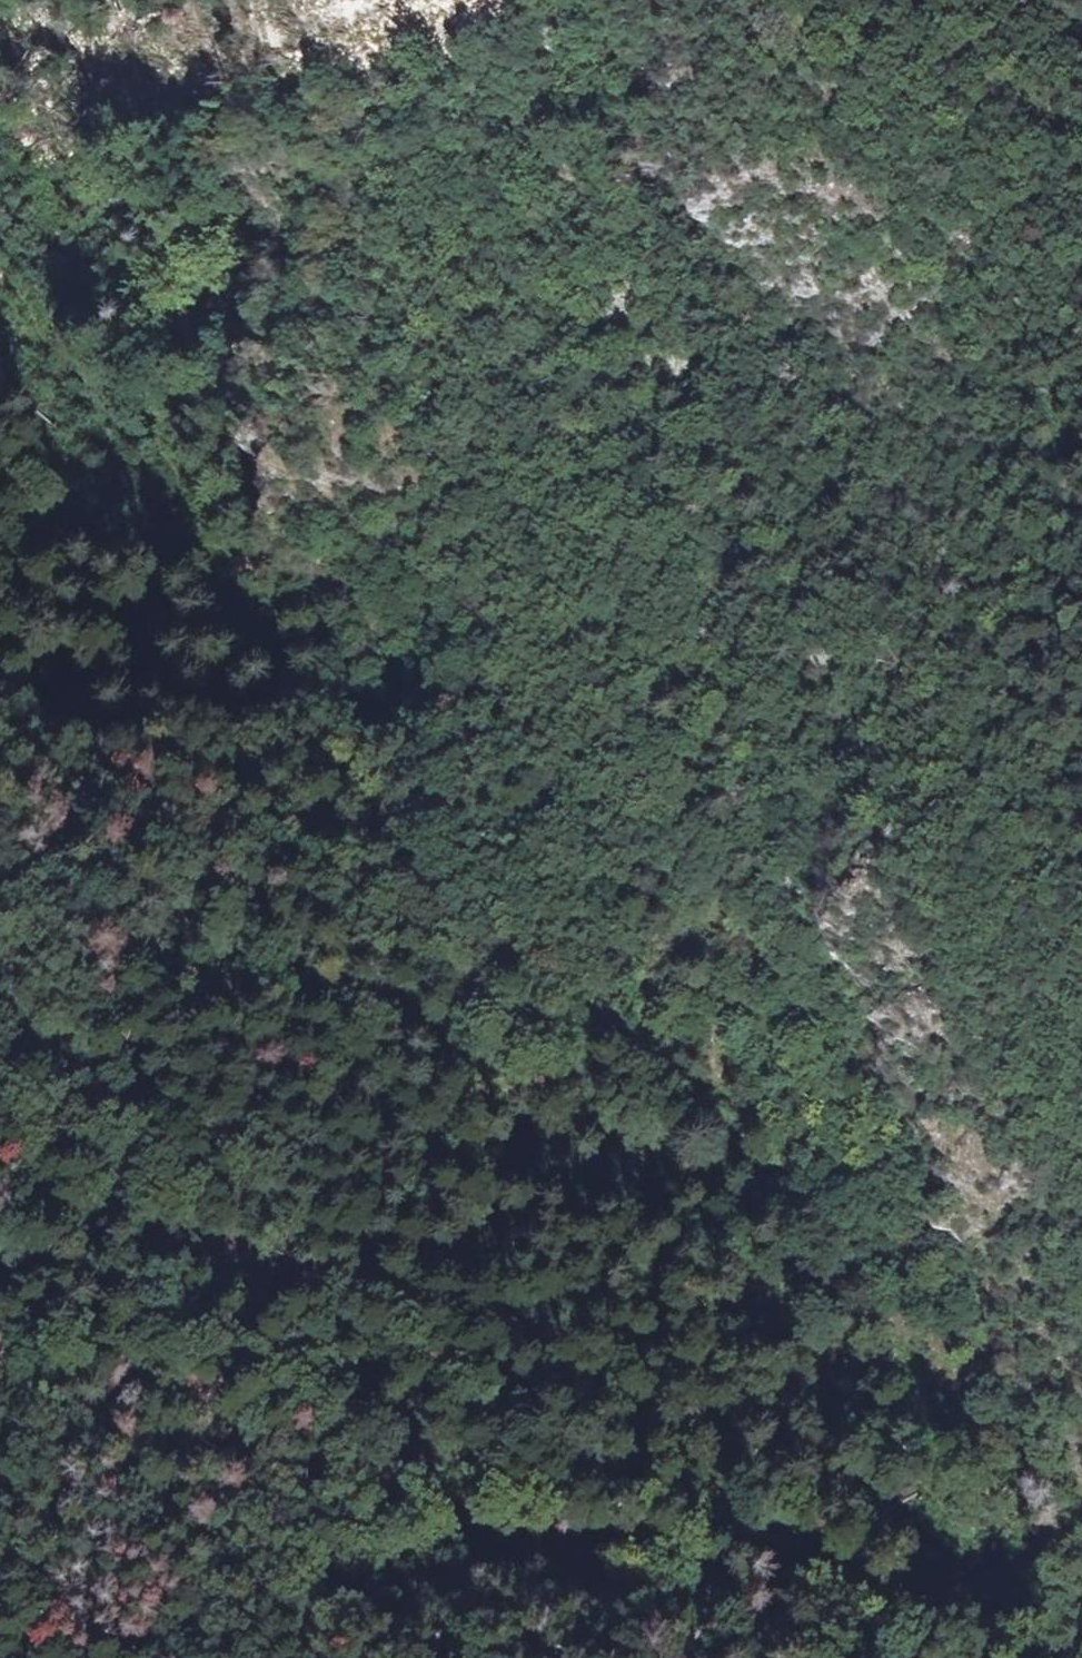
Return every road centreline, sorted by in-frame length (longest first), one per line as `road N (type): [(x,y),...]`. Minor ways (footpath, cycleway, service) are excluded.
road 1 (track): [(325,1500),(229,1480),(0,1395)]

